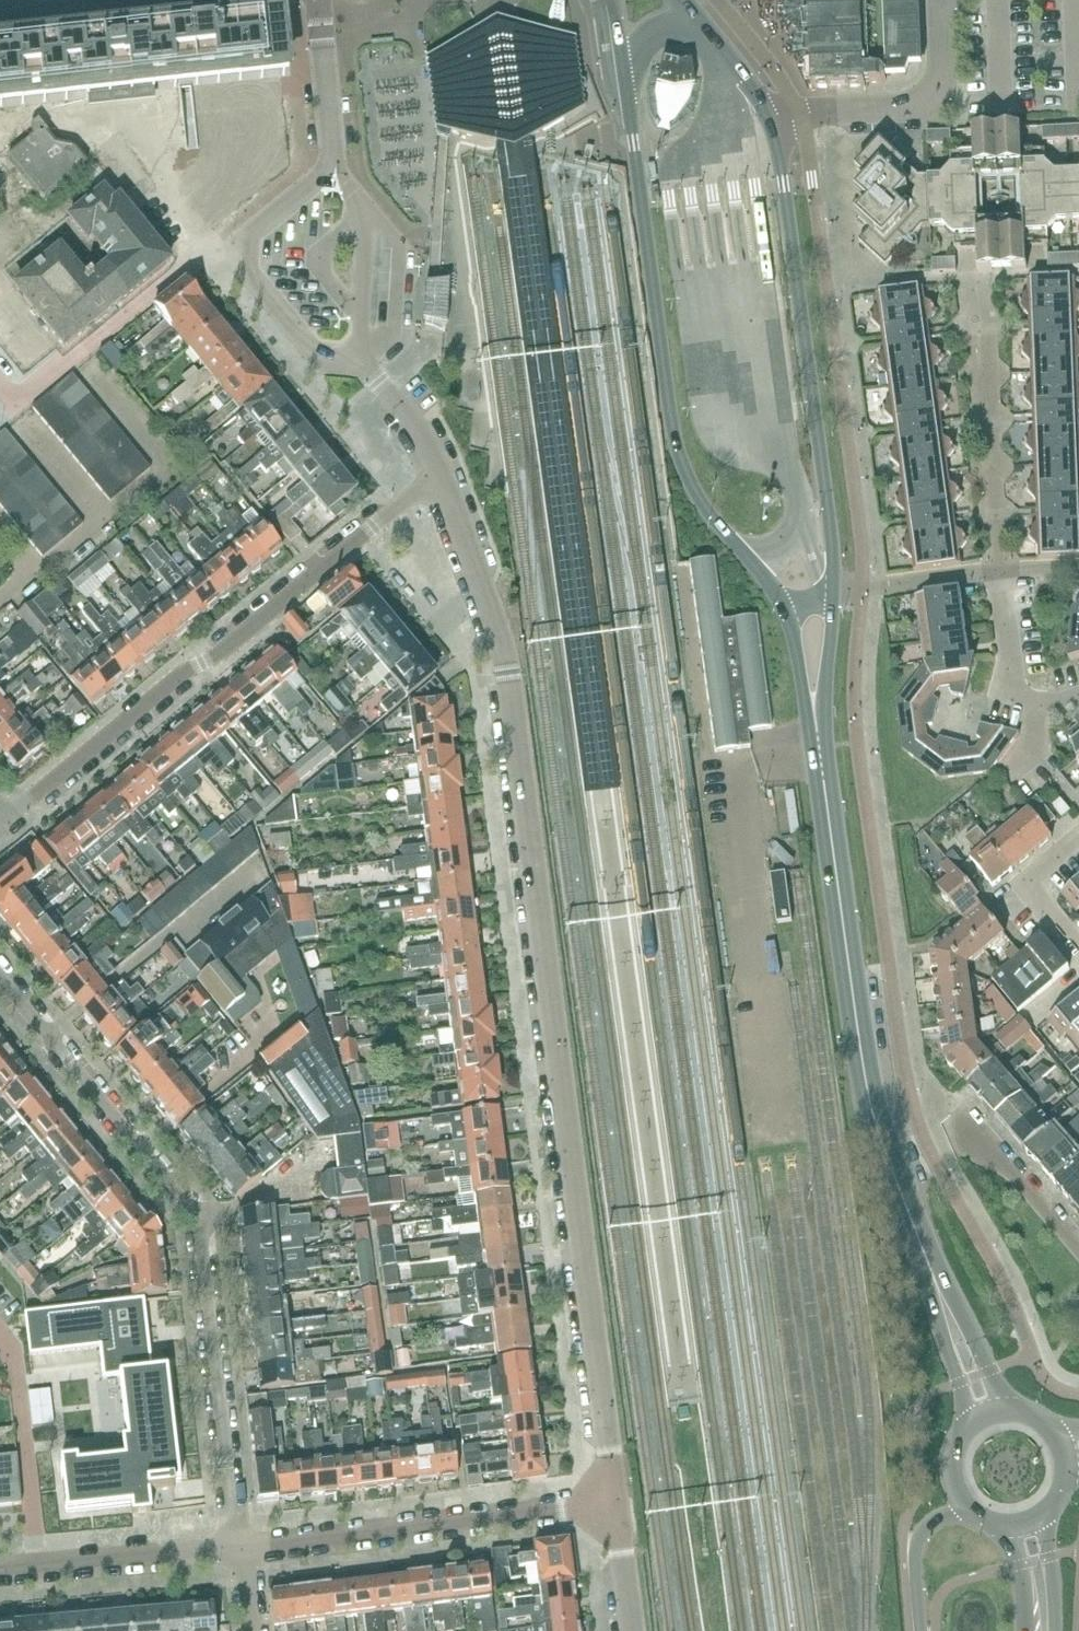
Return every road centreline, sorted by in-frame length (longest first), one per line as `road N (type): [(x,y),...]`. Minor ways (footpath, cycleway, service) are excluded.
road 1 (residential): [(607,1509),(510,674),(440,469)]
road 2 (secondary): [(609,0),(682,455),(722,528),(786,611)]
road 3 (residential): [(0,980),(197,1220),(236,1545)]
road 4 (residential): [(0,811),(19,814),(440,469)]
road 5 (secondary): [(838,593),(840,557),(783,153),(769,114)]
road 6 (residential): [(236,1545),(607,1509)]
road 7 (secondary): [(873,1109),(823,758)]
road 8 (secondary): [(873,1109),(887,1186),(969,1429)]
road 9 (secondary): [(1005,1412),(873,1109)]
road 10 (residential): [(333,161),(251,237),(243,258),(317,356),(359,359)]
road 11 (residential): [(945,0),(944,105),(769,114)]
road 12 (residential): [(0,1563),(236,1545)]
road 13 (residential): [(359,359),(368,209),(333,161)]
road 14 (residential): [(1078,1242),(963,1107)]
road 15 (secondary): [(823,758),(838,593)]
road 16 (residential): [(319,0),(333,161)]
road 17 (residential): [(994,574),(838,593)]
road 18 (tertiary): [(921,1630),(920,1536),(935,1521),(970,1510)]
road 19 (secondary): [(786,611),(823,758)]
road 20 (secondary): [(769,114),(684,0)]
road 21 (residential): [(1078,948),(1029,891),(1078,852)]
road 22 (residential): [(440,469),(420,428),(359,359)]
road 23 (residential): [(624,1630),(607,1509)]
road 24 (residential): [(1022,691),(994,574)]

